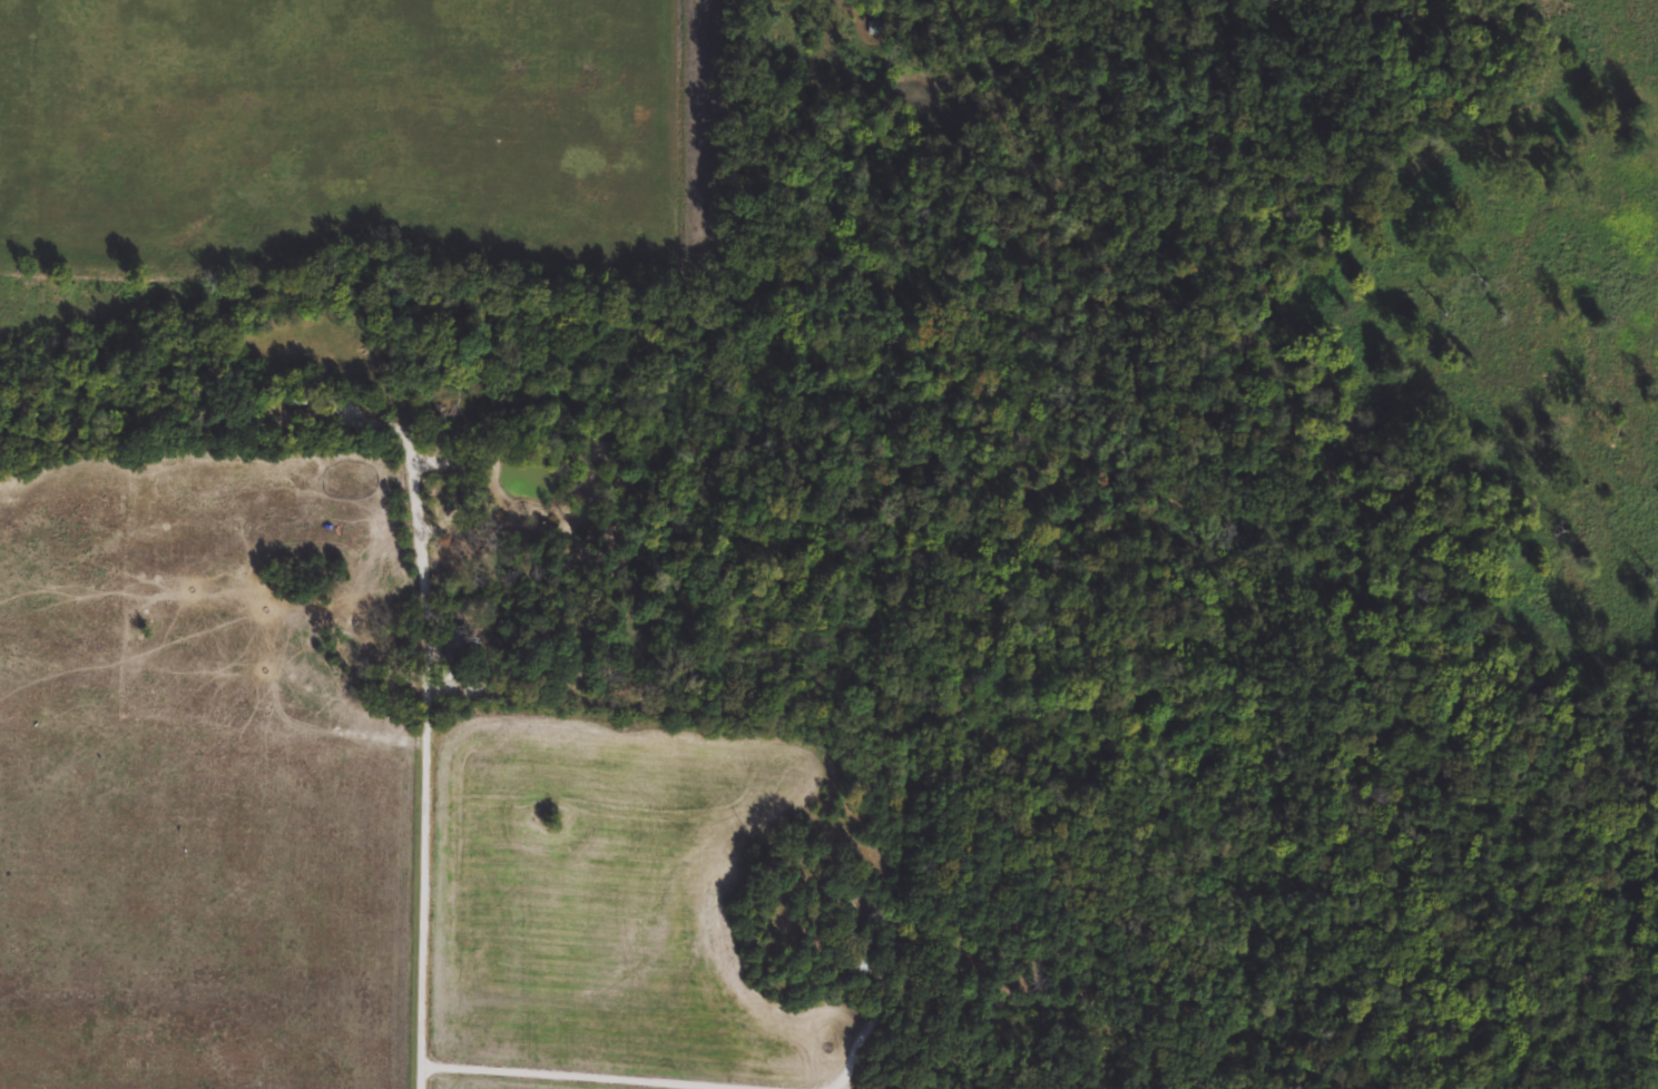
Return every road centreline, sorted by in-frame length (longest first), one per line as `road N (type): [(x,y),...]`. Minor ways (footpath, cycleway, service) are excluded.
road 1 (residential): [(424,685),(551,693),(587,669),(620,663),(637,666),(647,680),(640,699),(551,693)]

